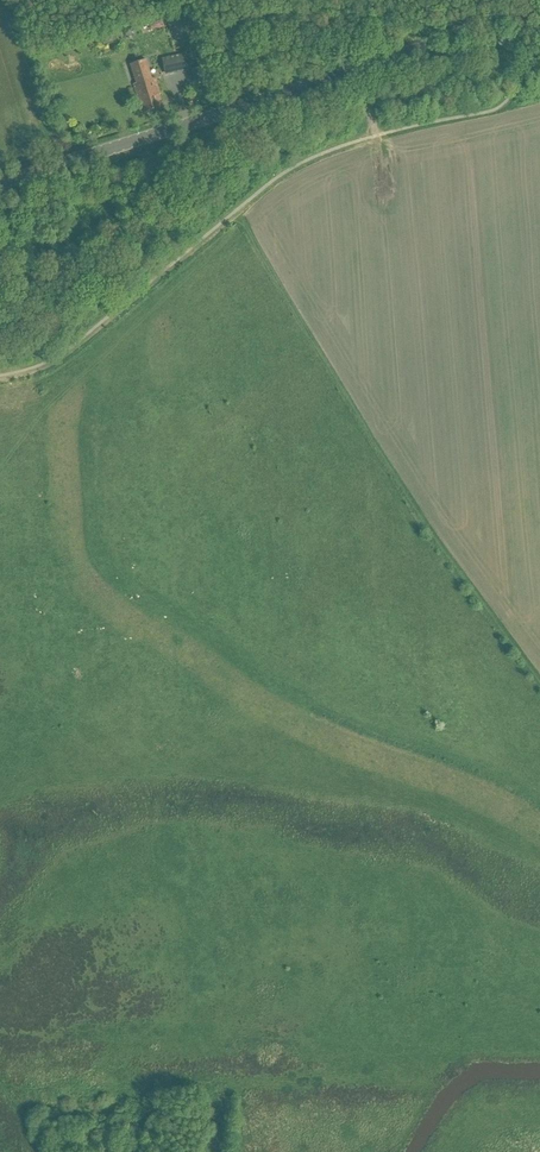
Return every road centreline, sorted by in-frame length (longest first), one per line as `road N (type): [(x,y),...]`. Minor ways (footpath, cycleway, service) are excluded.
road 1 (tertiary): [(0,188),(225,120),(539,0)]

